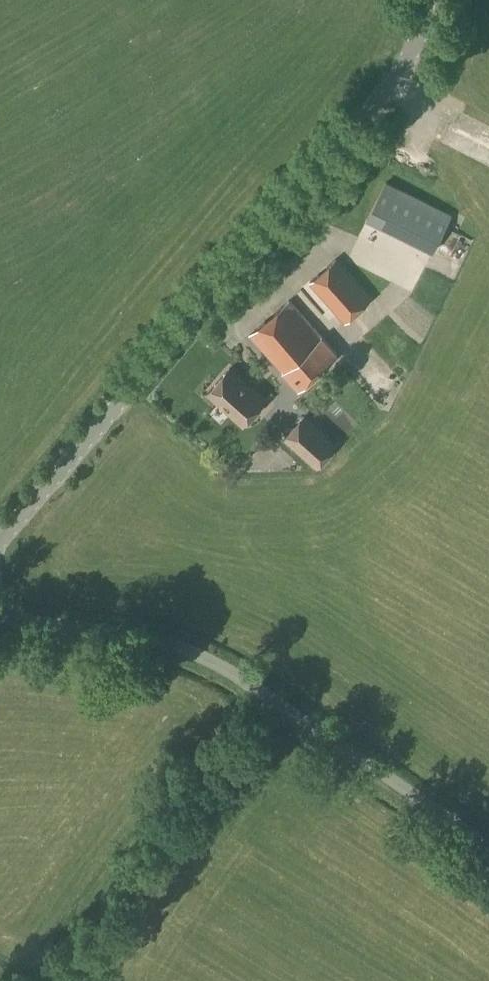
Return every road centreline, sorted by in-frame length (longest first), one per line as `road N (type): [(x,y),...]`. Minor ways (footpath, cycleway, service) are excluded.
road 1 (unclassified): [(0,539),(404,70),(426,0)]
road 2 (unclassified): [(488,846),(196,653),(160,639),(0,621)]

